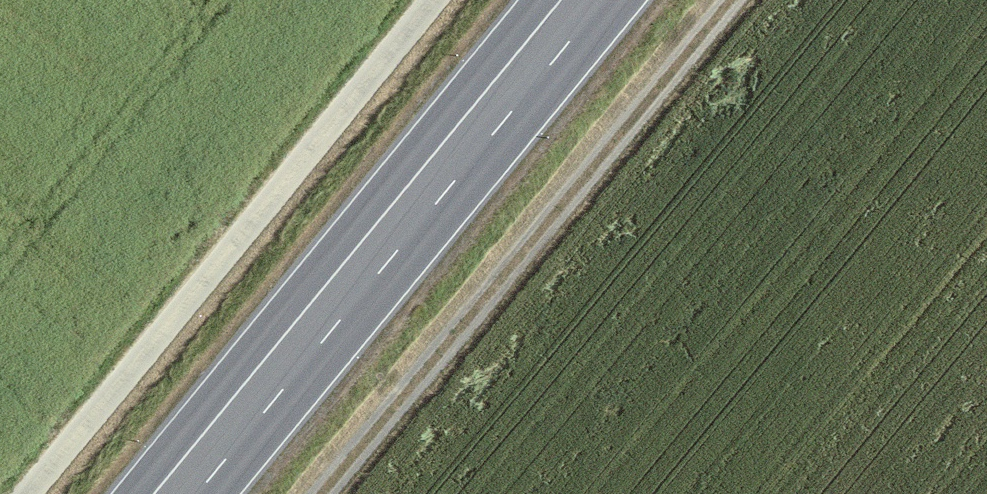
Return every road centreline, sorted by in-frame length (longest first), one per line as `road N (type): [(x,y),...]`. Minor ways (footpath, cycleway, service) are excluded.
road 1 (track): [(321,493),(729,0)]
road 2 (primary): [(584,0),(177,493)]
road 3 (track): [(27,493),(432,0)]

